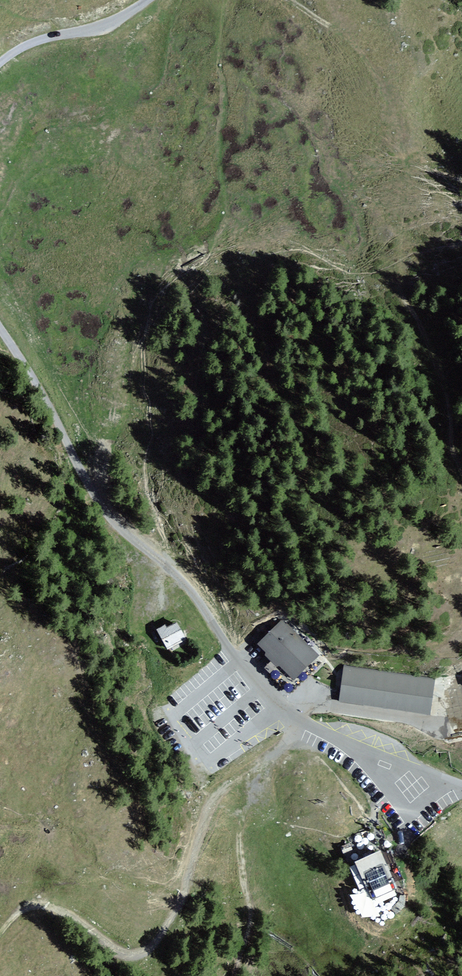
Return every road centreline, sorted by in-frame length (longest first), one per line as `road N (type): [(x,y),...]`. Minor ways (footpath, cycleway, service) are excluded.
road 1 (unclassified): [(367,749),(283,708),(194,594),(104,509),(0,326)]
road 2 (track): [(220,788),(179,920),(152,951),(134,960),(37,908),(20,912),(0,939)]
road 3 (track): [(461,729),(330,710),(292,715)]
road 4 (unclassified): [(0,63),(30,43),(99,26),(147,0)]

